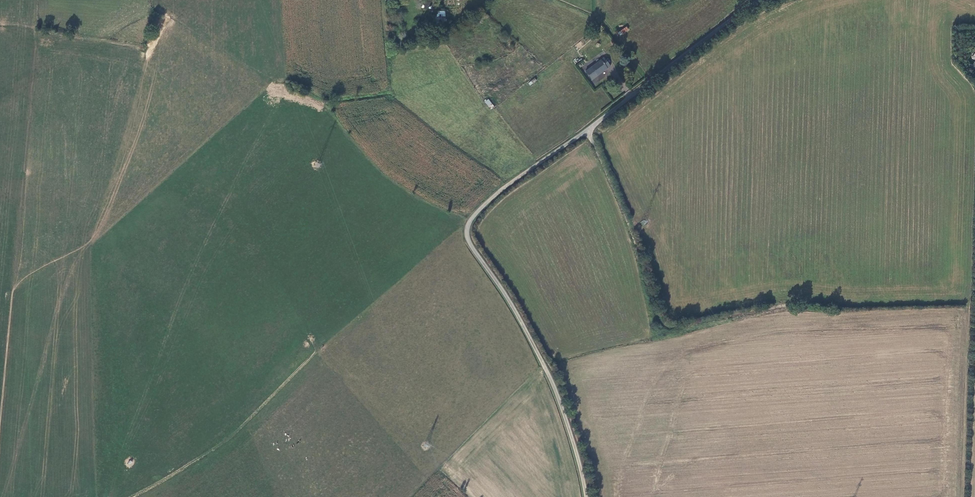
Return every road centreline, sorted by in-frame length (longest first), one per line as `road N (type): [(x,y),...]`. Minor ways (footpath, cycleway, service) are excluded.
road 1 (unclassified): [(762,0),(497,193),(469,227),(472,246),(558,394),(587,496)]
road 2 (track): [(587,130),(666,326),(790,304)]

